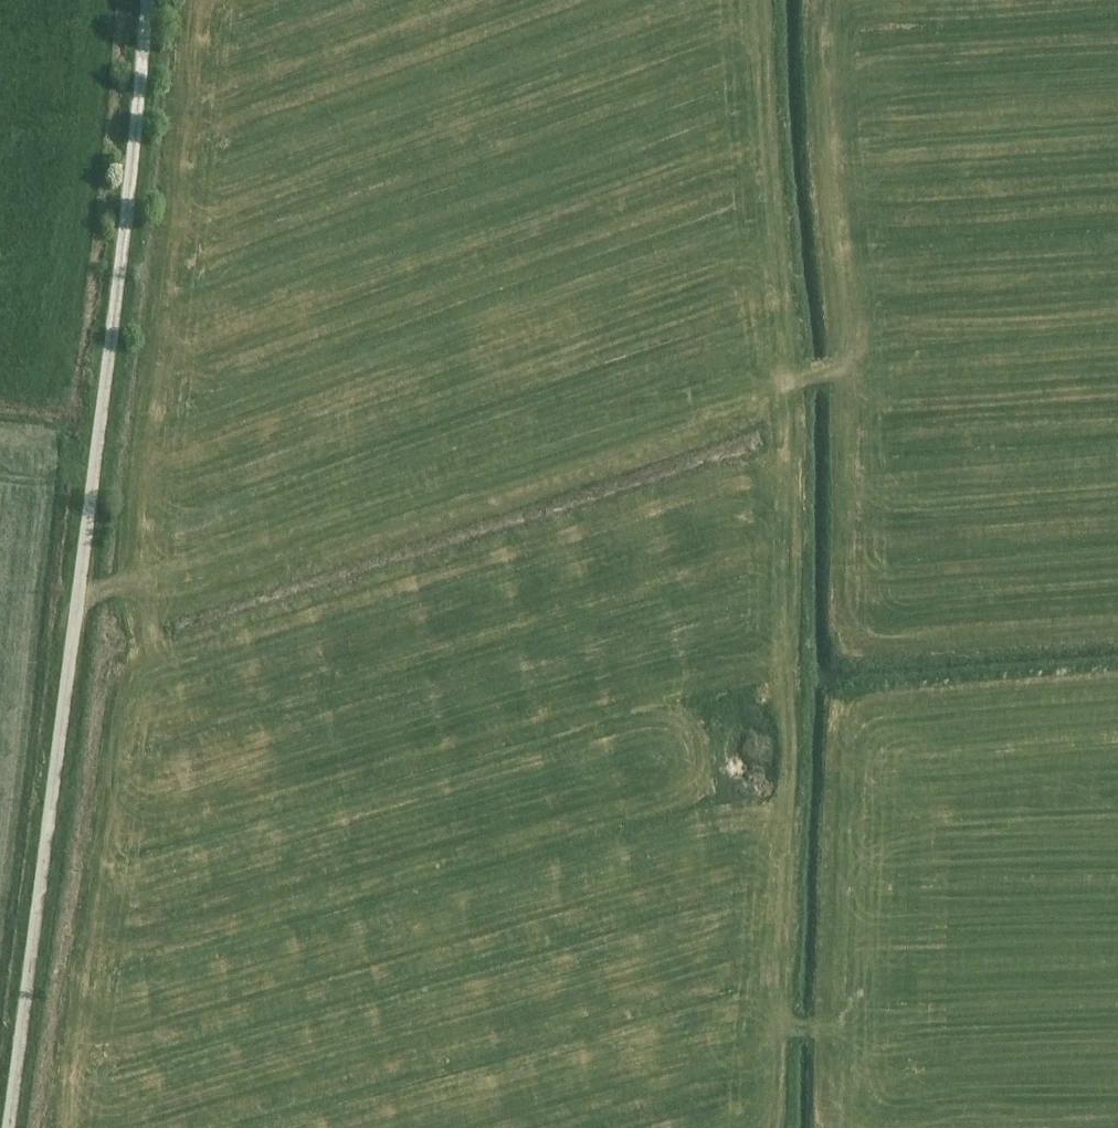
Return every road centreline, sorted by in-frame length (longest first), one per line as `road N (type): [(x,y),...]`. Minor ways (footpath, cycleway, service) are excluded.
road 1 (unclassified): [(6,1127),(112,283),(136,0)]

